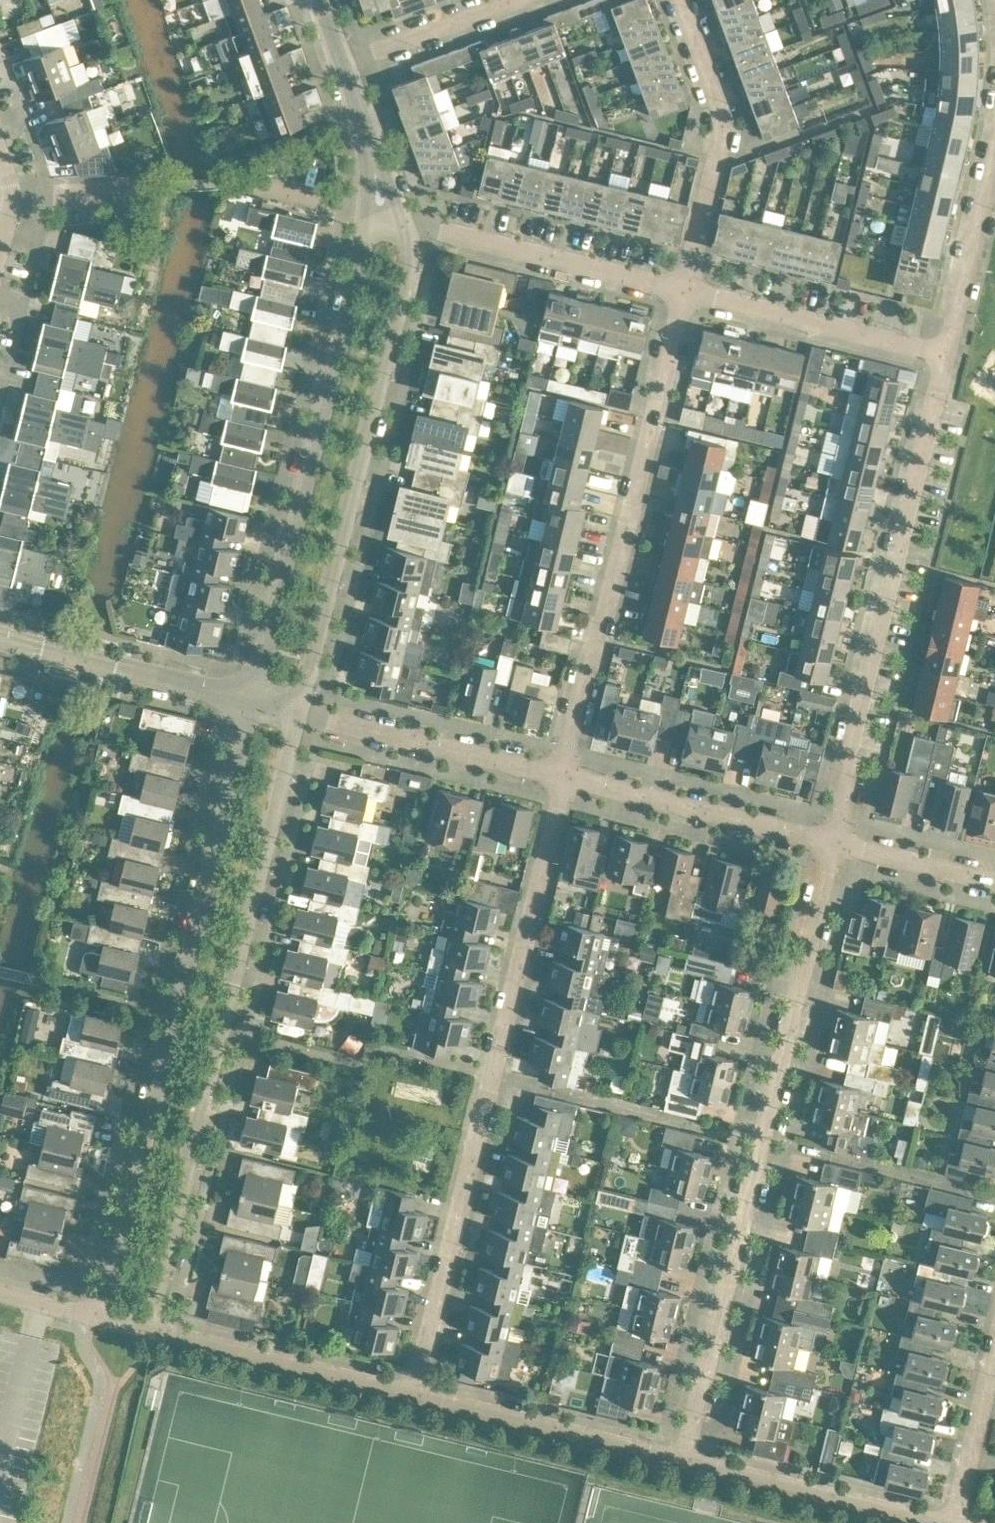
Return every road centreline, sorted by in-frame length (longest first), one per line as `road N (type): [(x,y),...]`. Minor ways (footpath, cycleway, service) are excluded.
road 1 (residential): [(255,705),(93,1318)]
road 2 (residential): [(420,1398),(565,781)]
road 3 (residential): [(684,1462),(828,845)]
road 4 (residential): [(153,1333),(303,718)]
road 5 (residential): [(565,781),(686,290)]
road 6 (unclassified): [(303,718),(406,287),(406,225)]
road 7 (residential): [(828,845),(945,354)]
road 8 (unclassified): [(367,215),(255,705)]
road 9 (residential): [(686,290),(723,125),(680,0)]
road 10 (residential): [(686,290),(406,225)]
road 11 (residential): [(420,1398),(153,1333)]
road 12 (residential): [(684,1462),(420,1398)]
road 13 (residential): [(828,845),(565,781)]
road 14 (residential): [(565,781),(303,718)]
road 15 (residential): [(945,354),(686,290)]
road 16 (unclassified): [(255,705),(0,643)]
road 17 (residential): [(935,1522),(684,1462)]
road 18 (residential): [(945,354),(994,140)]
road 19 (residential): [(343,66),(521,0)]
road 20 (residential): [(954,1522),(994,1352)]
road 21 (residential): [(994,885),(828,845)]

